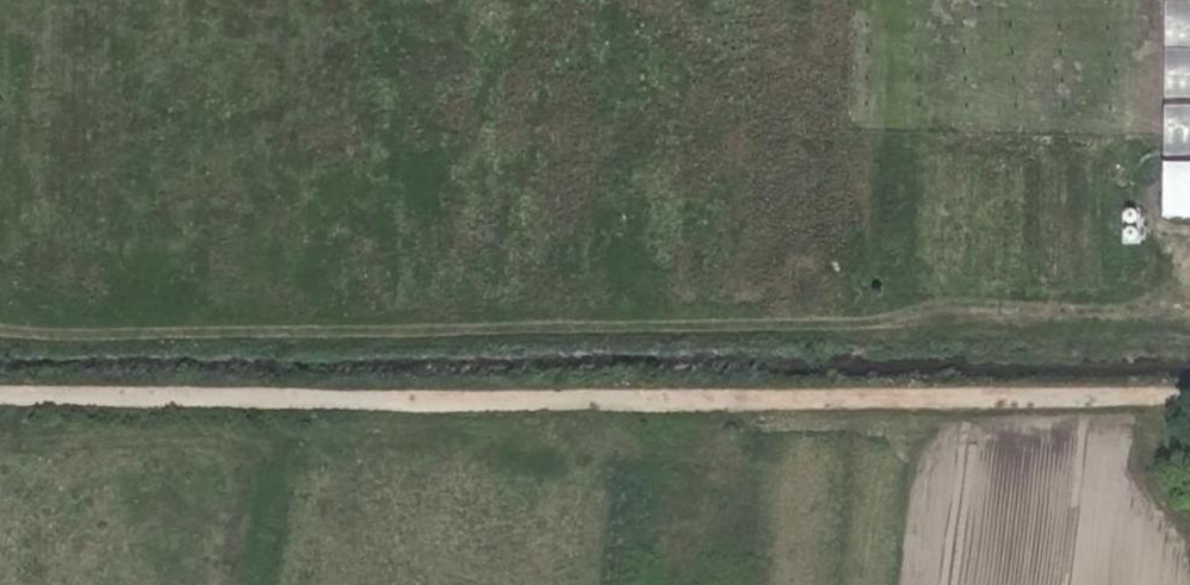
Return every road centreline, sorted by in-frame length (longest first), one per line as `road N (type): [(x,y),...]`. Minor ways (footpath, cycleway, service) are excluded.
road 1 (track): [(0,402),(1189,403)]

